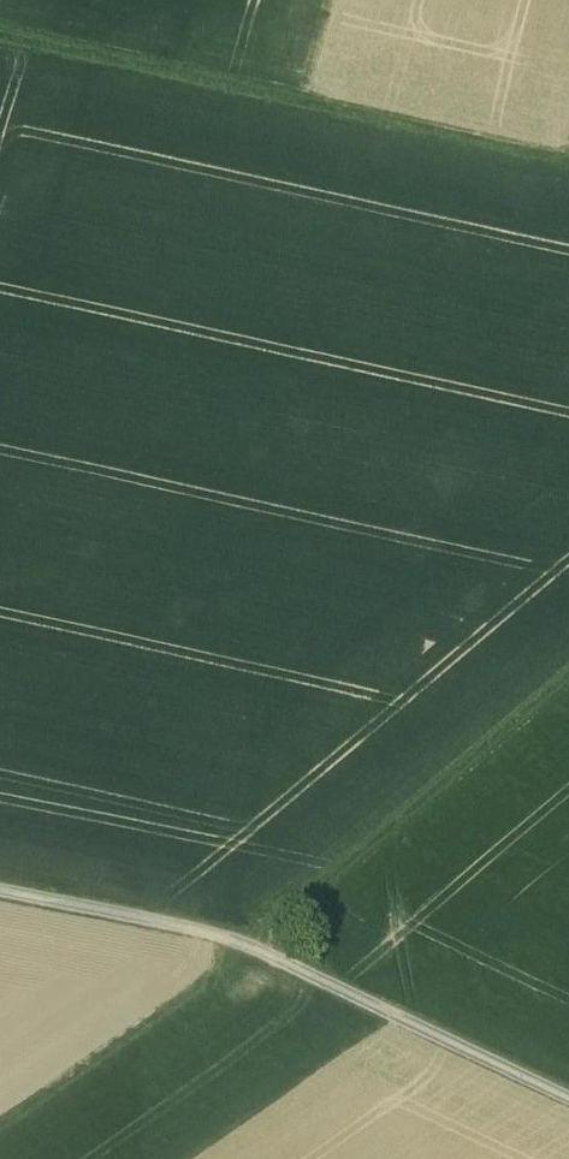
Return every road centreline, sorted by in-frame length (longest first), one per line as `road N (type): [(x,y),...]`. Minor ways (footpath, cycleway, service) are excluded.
road 1 (track): [(568,674),(270,925),(233,969),(0,1131)]
road 2 (track): [(0,893),(252,950),(568,1102)]
road 3 (track): [(0,33),(568,161)]

